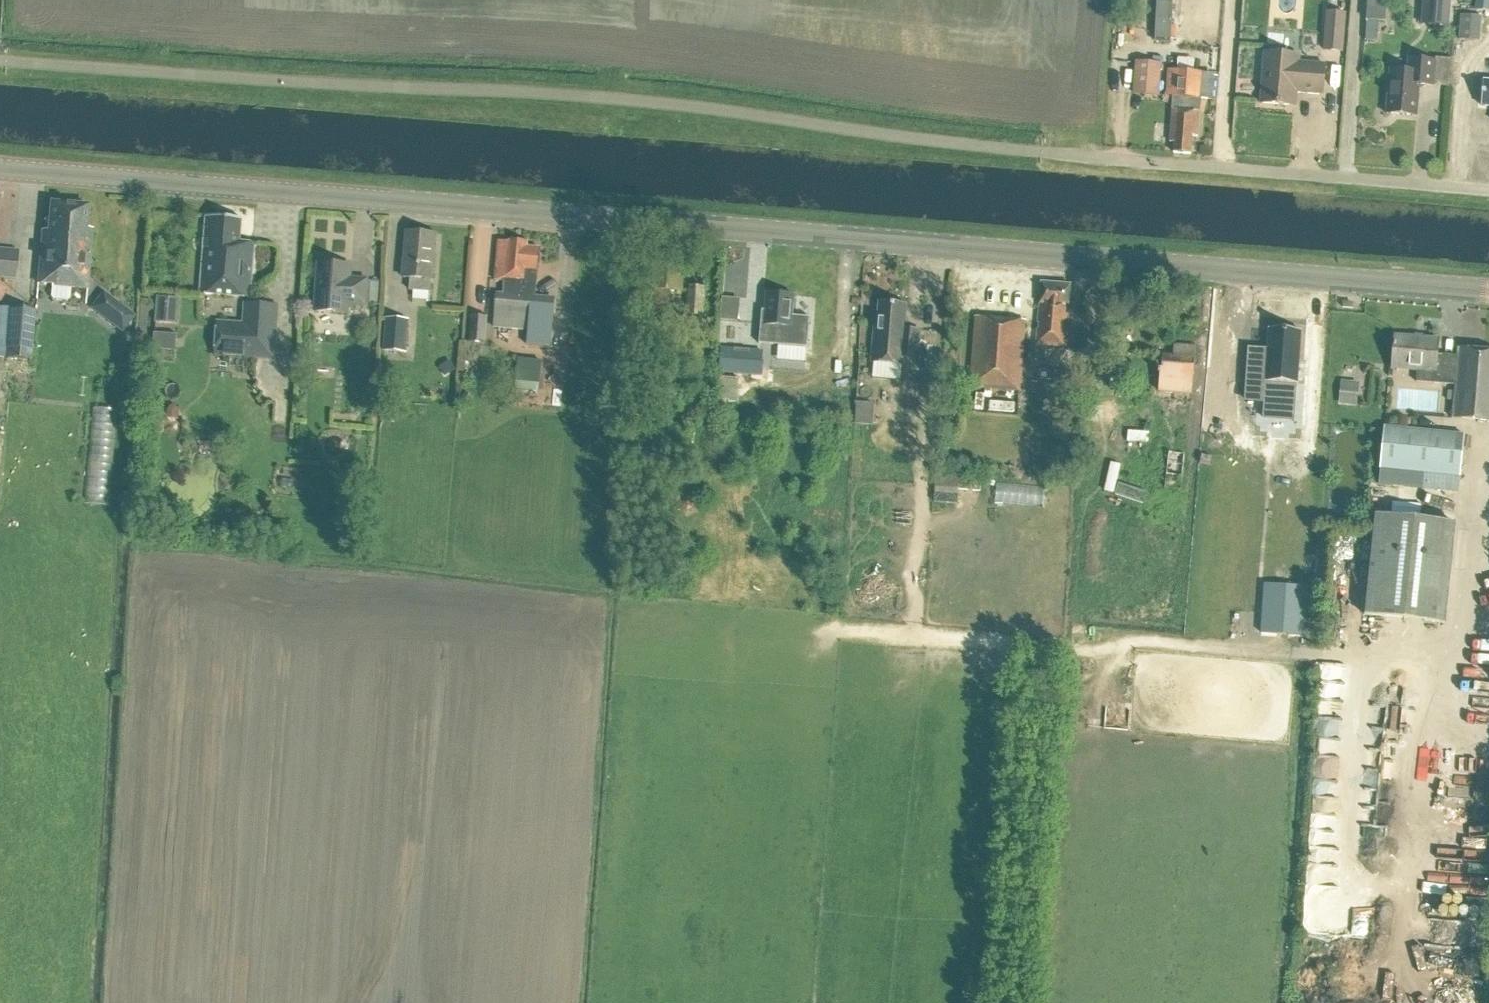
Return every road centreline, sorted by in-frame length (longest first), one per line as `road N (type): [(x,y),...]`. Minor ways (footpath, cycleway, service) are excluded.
road 1 (secondary): [(1488,295),(0,170)]
road 2 (unclassified): [(1488,193),(1147,168),(1040,152)]

